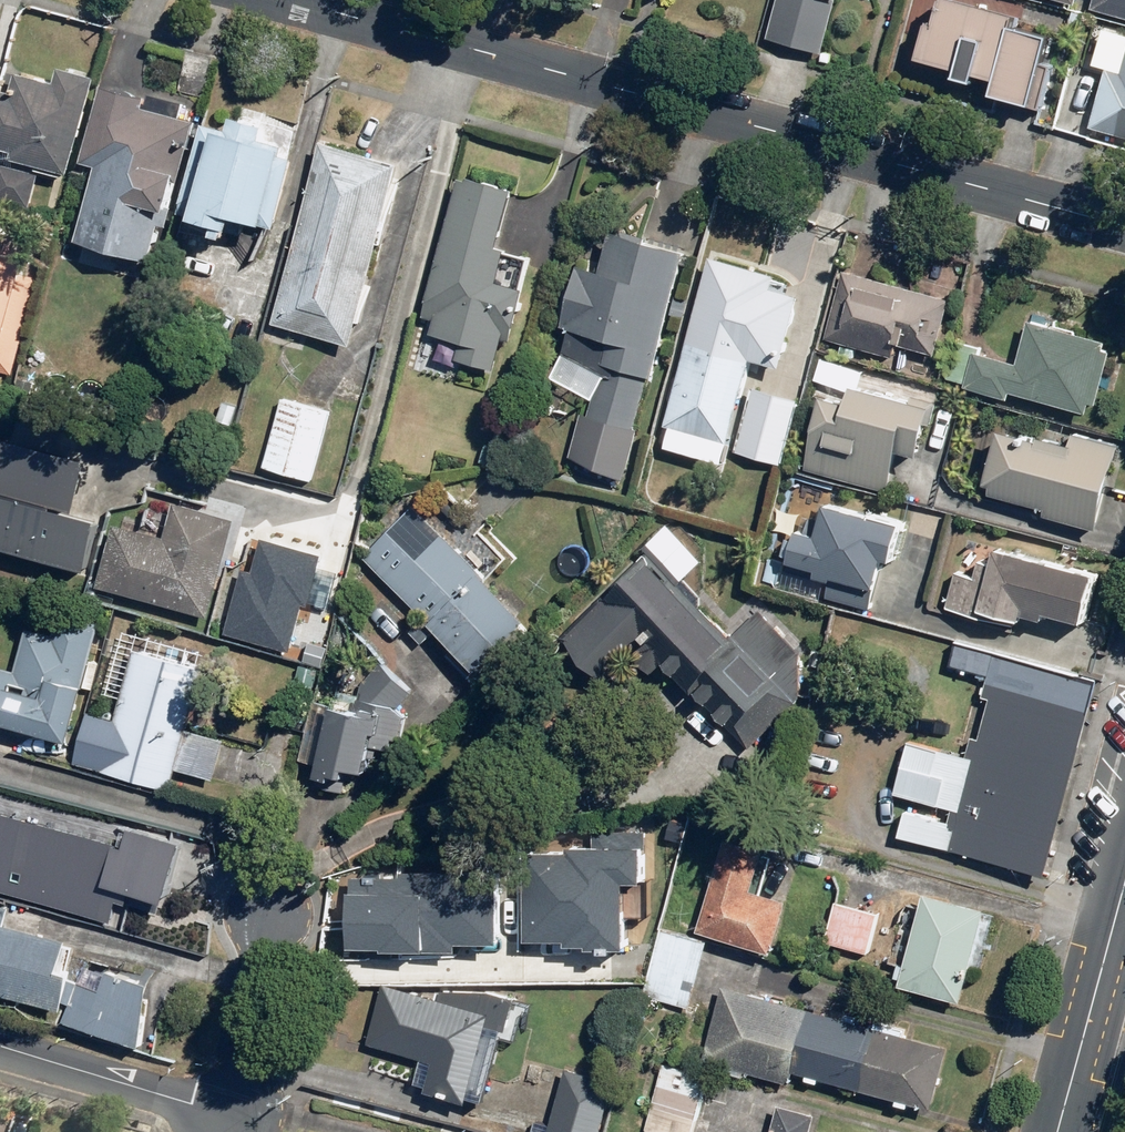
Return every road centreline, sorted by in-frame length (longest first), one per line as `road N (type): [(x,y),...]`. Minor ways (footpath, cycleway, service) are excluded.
road 1 (residential): [(292,0),(1124,226)]
road 2 (tertiary): [(1058,1131),(1124,882)]
road 3 (residential): [(230,1116),(0,1047)]
road 4 (residential): [(270,897),(230,1116)]

